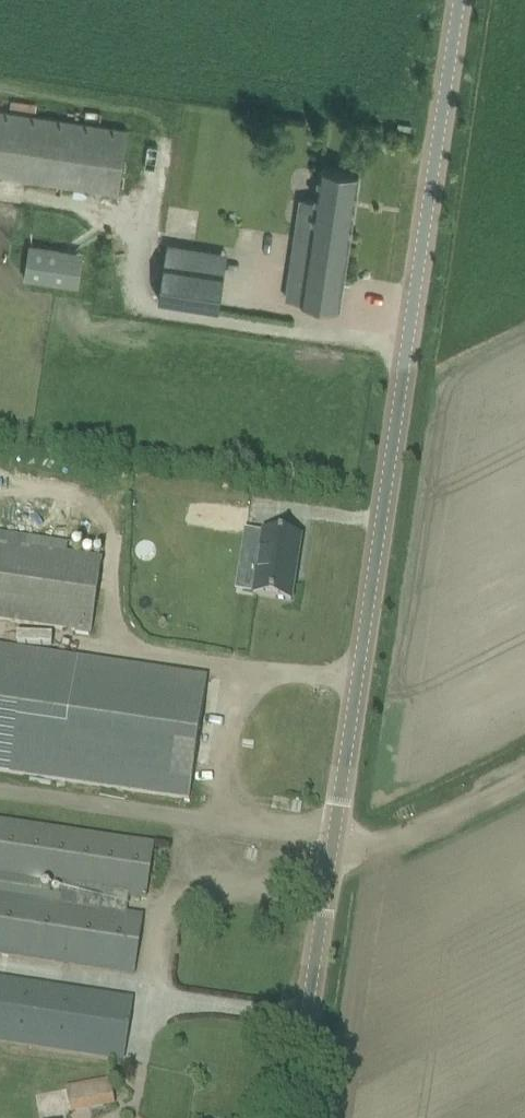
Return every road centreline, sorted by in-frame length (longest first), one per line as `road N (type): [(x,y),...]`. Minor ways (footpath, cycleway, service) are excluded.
road 1 (tertiary): [(332,853),(462,0)]
road 2 (tertiary): [(291,1117),(332,853)]
road 3 (unclassified): [(332,853),(402,843),(524,781)]

